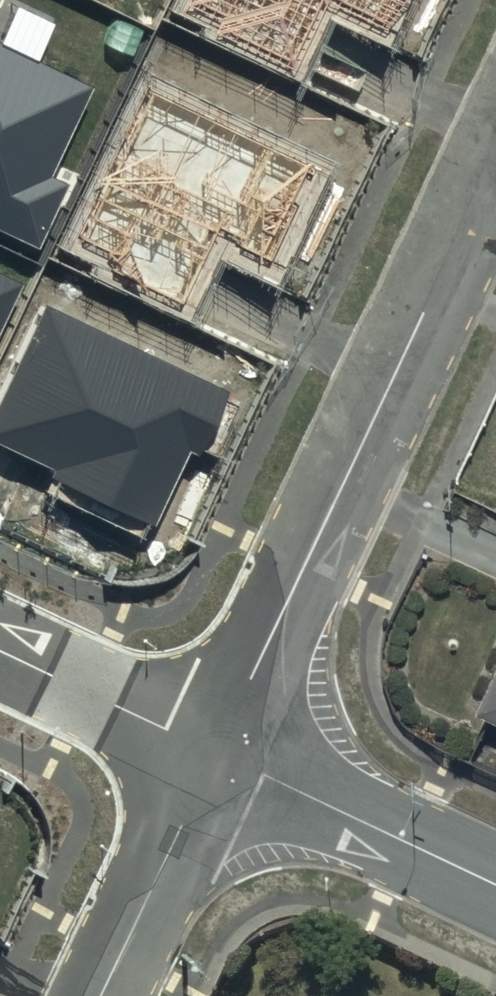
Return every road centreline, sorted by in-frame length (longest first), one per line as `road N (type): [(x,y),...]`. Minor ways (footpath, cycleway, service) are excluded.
road 1 (residential): [(222,753),(495,151)]
road 2 (residential): [(222,753),(495,885)]
road 3 (residential): [(103,995),(222,753)]
road 4 (residential): [(222,753),(0,648)]

